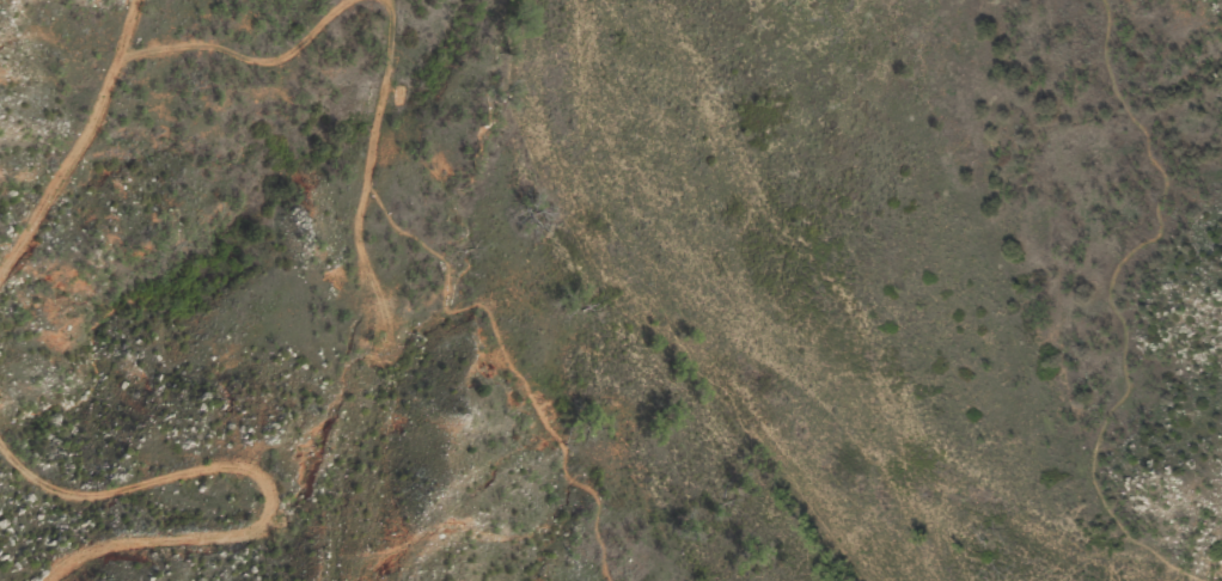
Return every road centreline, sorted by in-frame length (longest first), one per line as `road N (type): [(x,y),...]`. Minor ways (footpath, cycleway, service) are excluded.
road 1 (track): [(0,441),(18,464),(79,494),(213,466),(249,472),(263,491),(269,516),(243,531),(133,532),(81,551),(51,580)]
road 2 (track): [(138,0),(126,62),(73,181),(0,296)]

